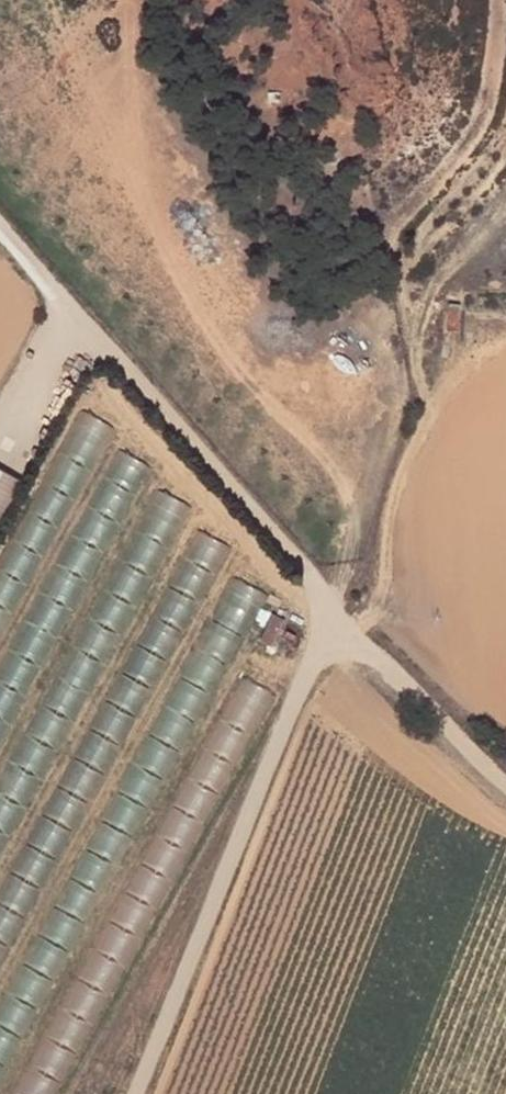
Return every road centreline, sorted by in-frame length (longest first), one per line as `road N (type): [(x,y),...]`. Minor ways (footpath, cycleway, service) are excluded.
road 1 (track): [(0,228),(343,622),(505,780)]
road 2 (track): [(343,622),(309,670),(135,1093)]
road 3 (track): [(343,622),(349,490),(313,443),(224,363),(147,215)]
road 4 (track): [(426,402),(386,503),(377,609),(343,622)]

